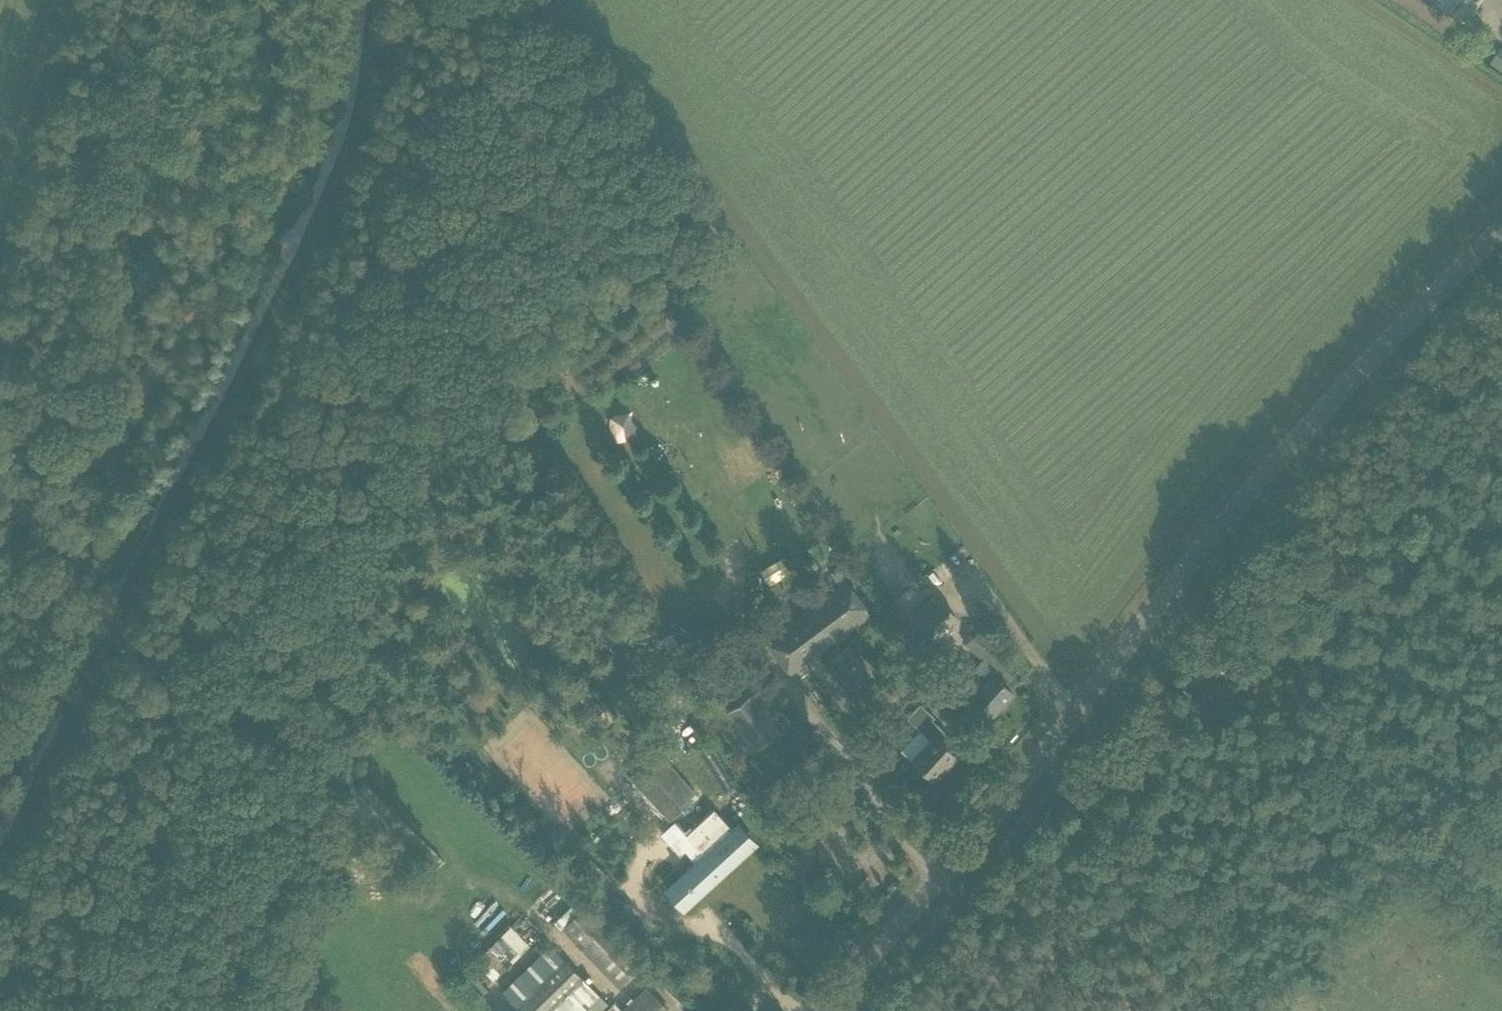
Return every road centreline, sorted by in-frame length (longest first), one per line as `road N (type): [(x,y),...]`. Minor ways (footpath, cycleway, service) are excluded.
road 1 (tertiary): [(818,1010),(1287,448),(1501,238)]

